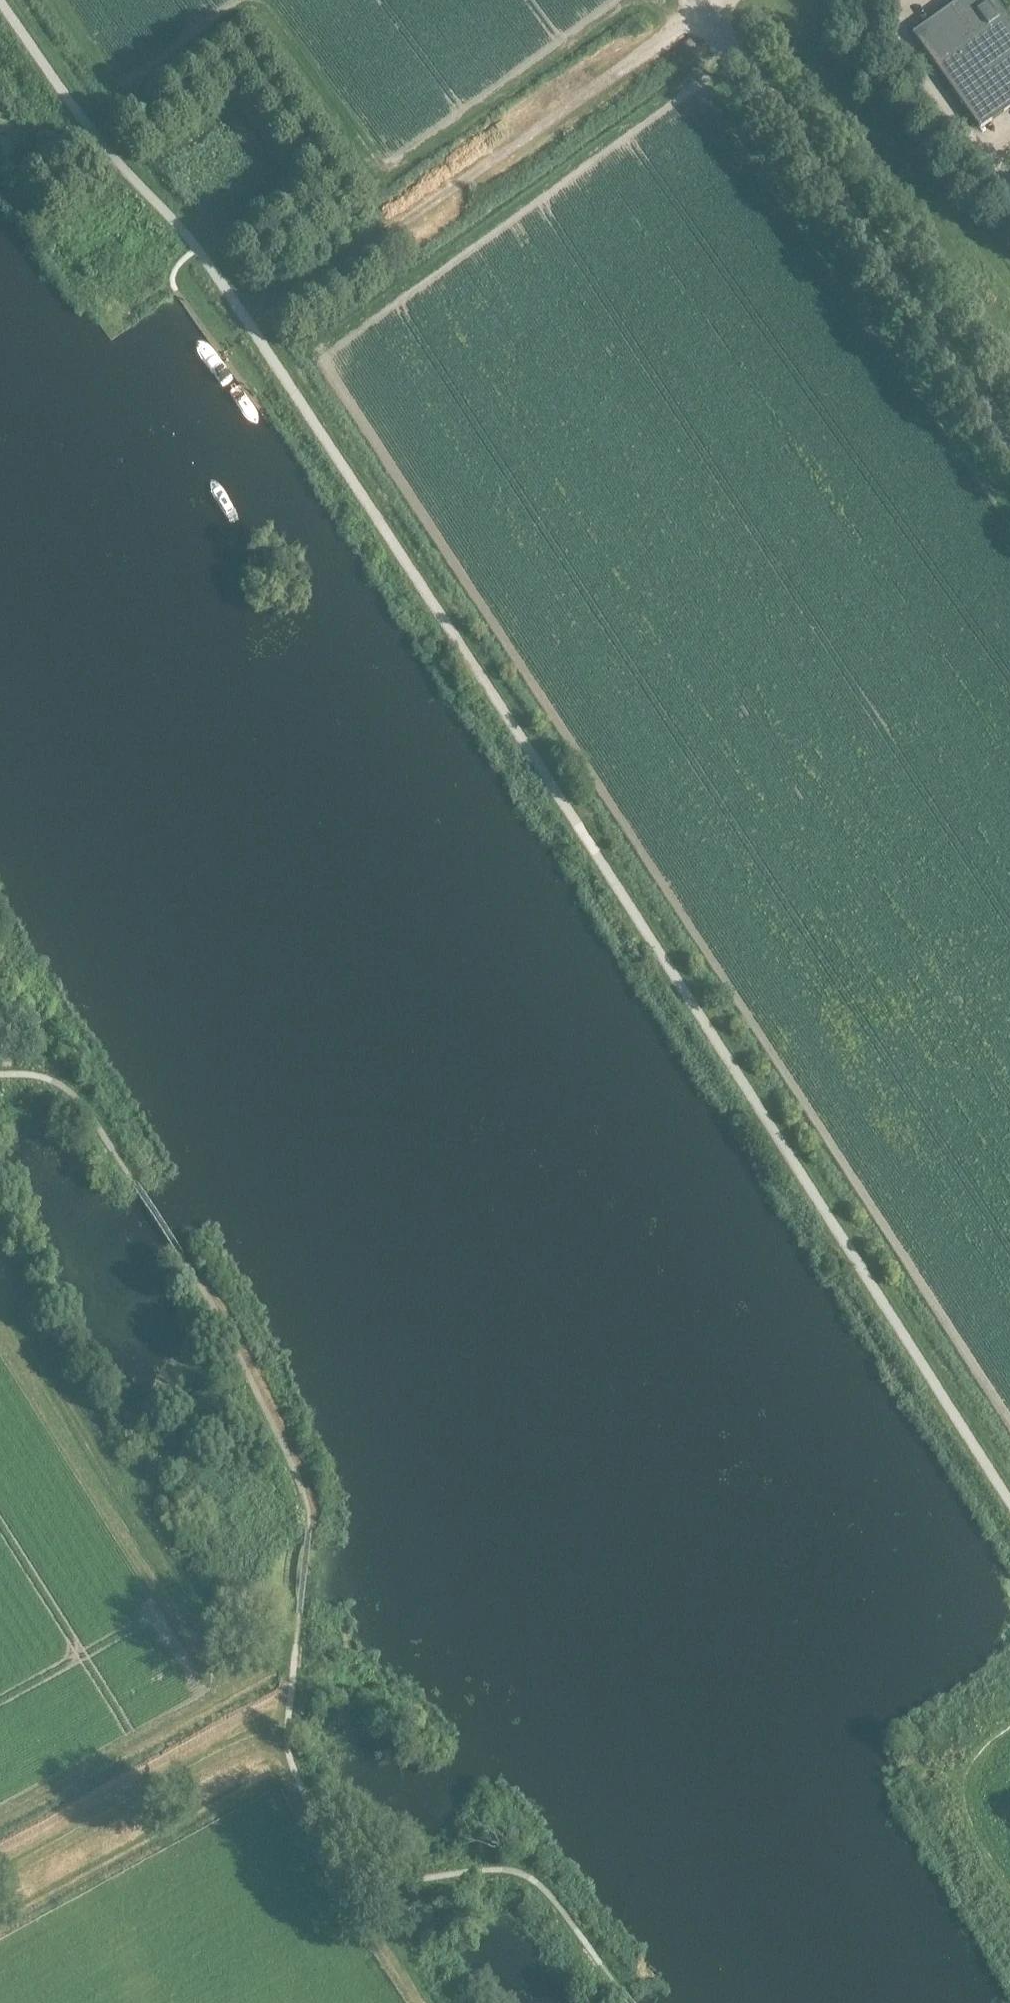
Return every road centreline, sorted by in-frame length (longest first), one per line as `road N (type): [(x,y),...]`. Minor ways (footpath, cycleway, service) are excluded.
road 1 (unclassified): [(1009,438),(702,14)]
road 2 (unclassified): [(282,300),(702,14)]

